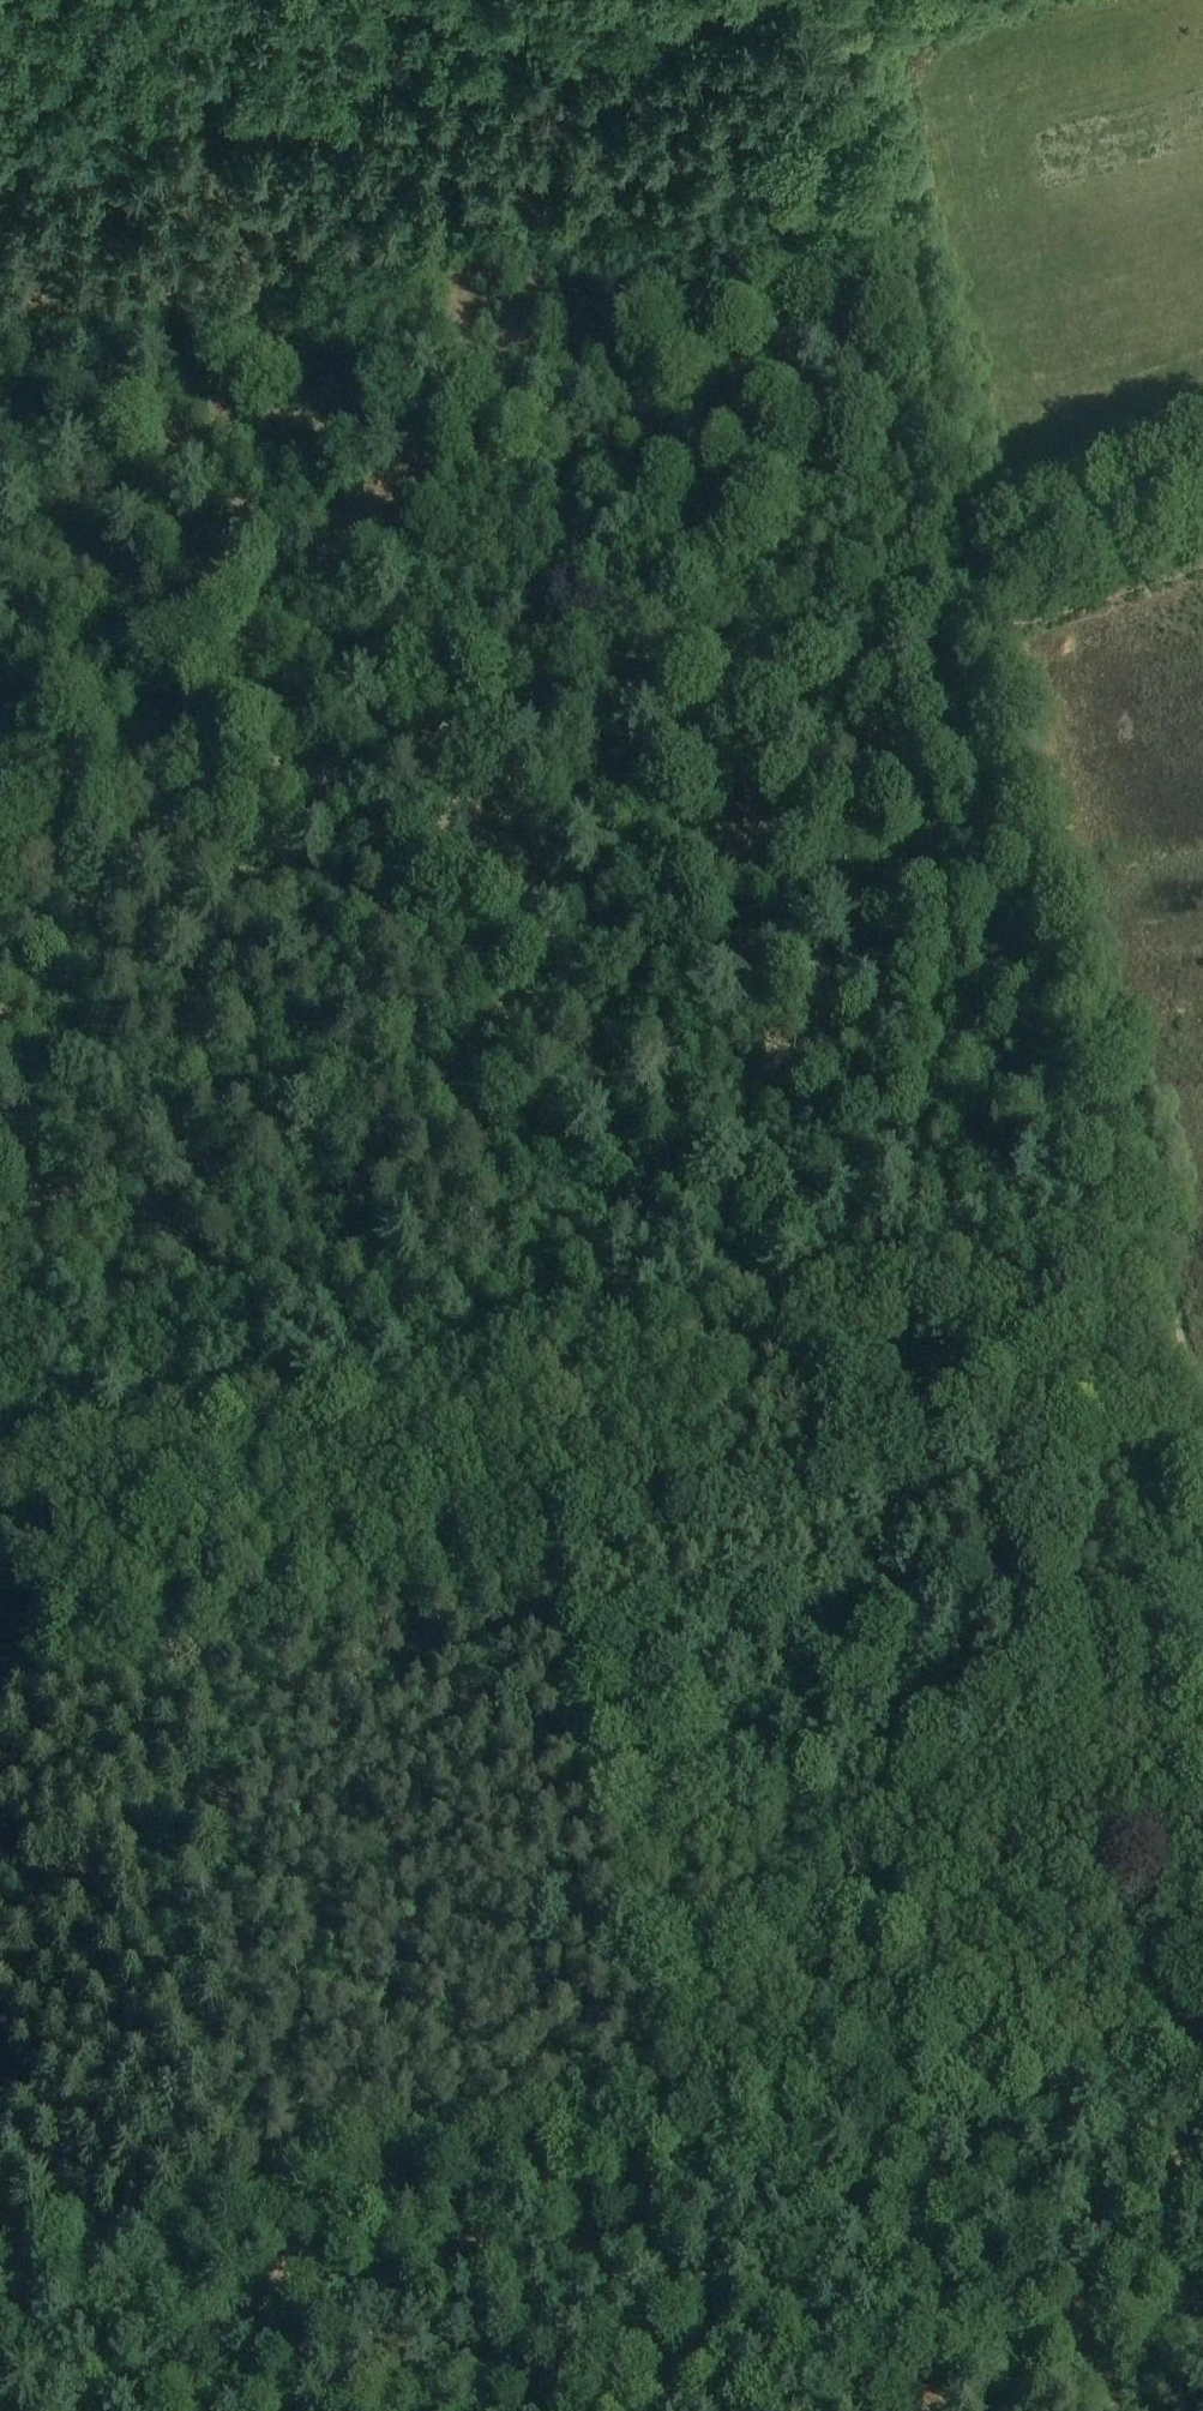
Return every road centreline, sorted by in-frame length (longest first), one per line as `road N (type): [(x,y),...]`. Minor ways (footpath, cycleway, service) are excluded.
road 1 (track): [(1202,1399),(1158,1232),(300,1421),(0,1463)]
road 2 (track): [(0,2234),(1202,2005)]
road 3 (track): [(977,572),(1158,1232)]
road 4 (track): [(561,705),(0,879)]
road 5 (track): [(903,599),(561,705)]
road 6 (track): [(1202,490),(903,599)]

